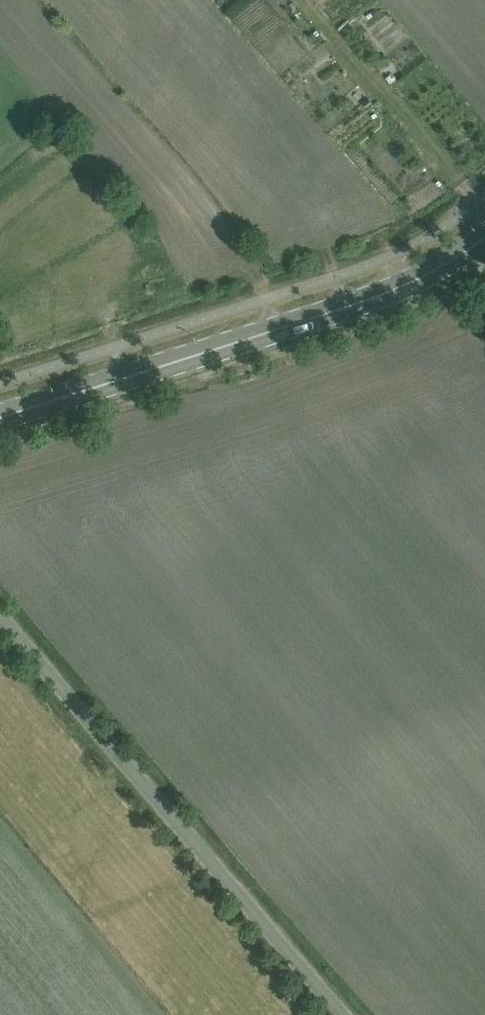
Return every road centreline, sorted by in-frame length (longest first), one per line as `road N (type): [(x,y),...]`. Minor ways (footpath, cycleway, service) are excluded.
road 1 (unclassified): [(342,1014),(0,616)]
road 2 (tertiary): [(0,416),(381,295),(484,238)]

